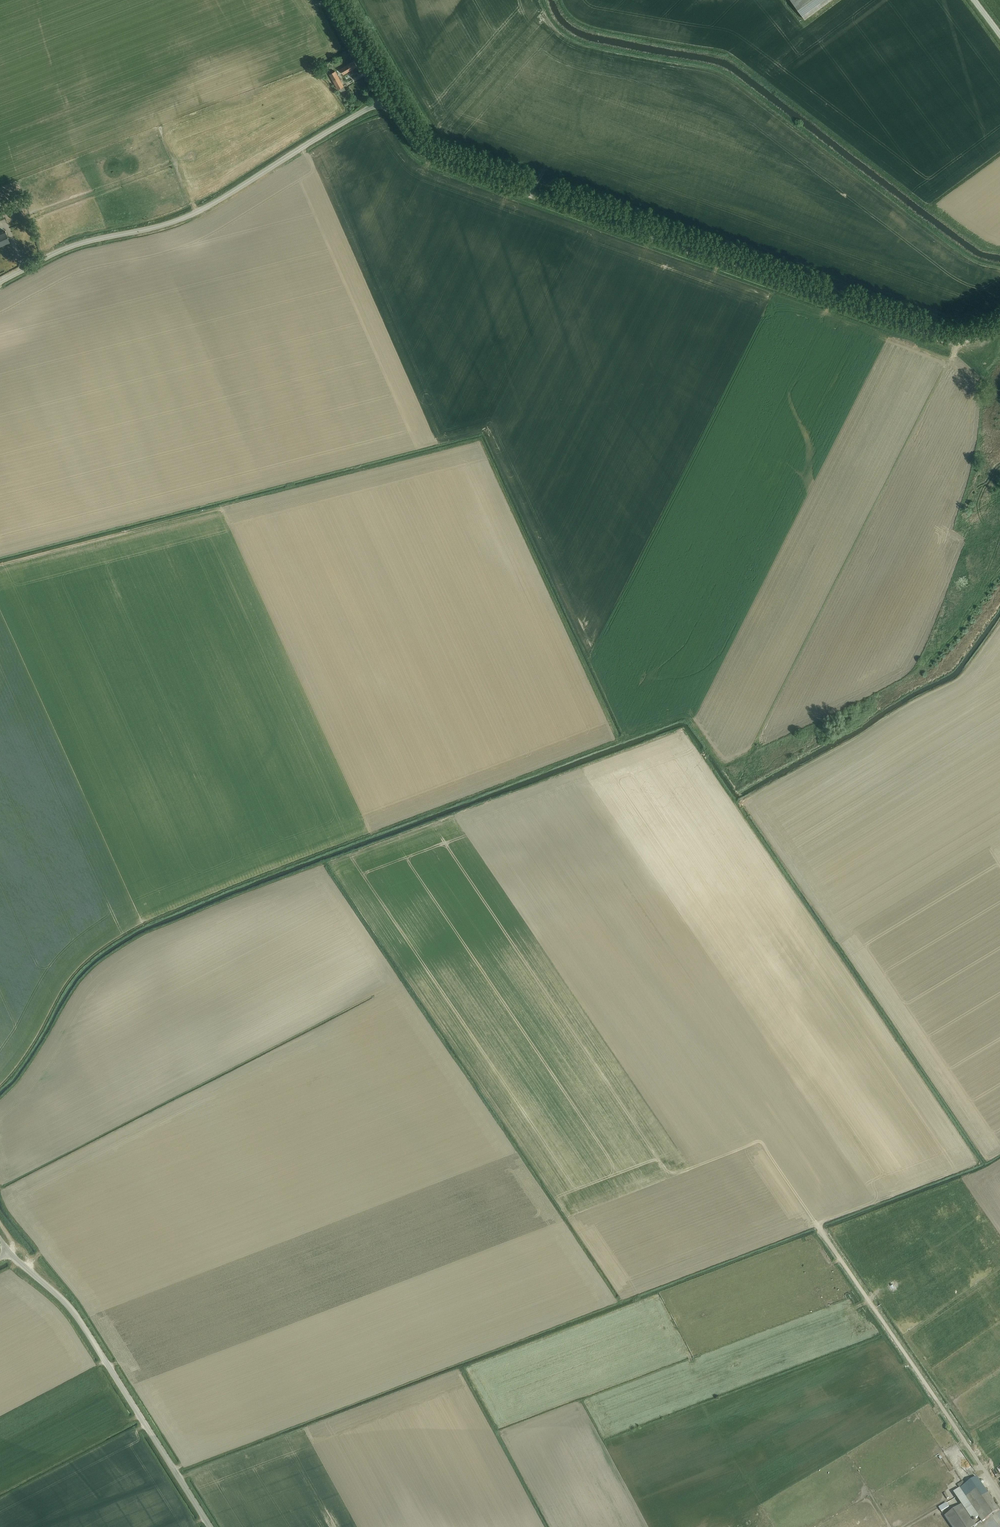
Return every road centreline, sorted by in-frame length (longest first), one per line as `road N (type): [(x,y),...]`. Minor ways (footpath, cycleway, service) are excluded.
road 1 (tertiary): [(999,328),(963,339),(928,336),(442,161),(415,147),(383,102)]
road 2 (unclassified): [(0,282),(80,243),(187,217),(383,102)]
road 3 (residential): [(210,1526),(71,1308),(8,1253)]
road 4 (track): [(999,1493),(818,1226)]

